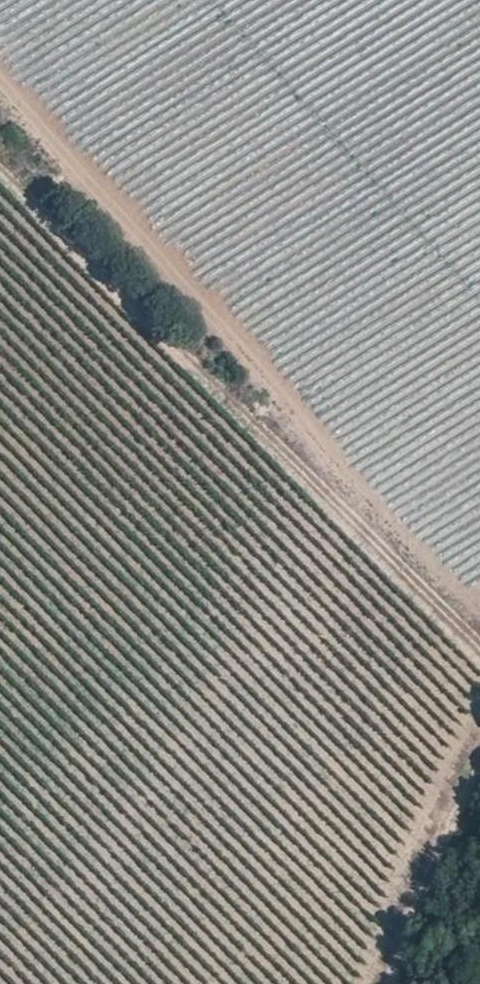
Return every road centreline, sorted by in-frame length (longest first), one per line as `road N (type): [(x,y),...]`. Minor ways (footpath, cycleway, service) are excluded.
road 1 (track): [(0,78),(466,601)]
road 2 (track): [(0,169),(479,645)]
road 3 (track): [(377,983),(479,707)]

